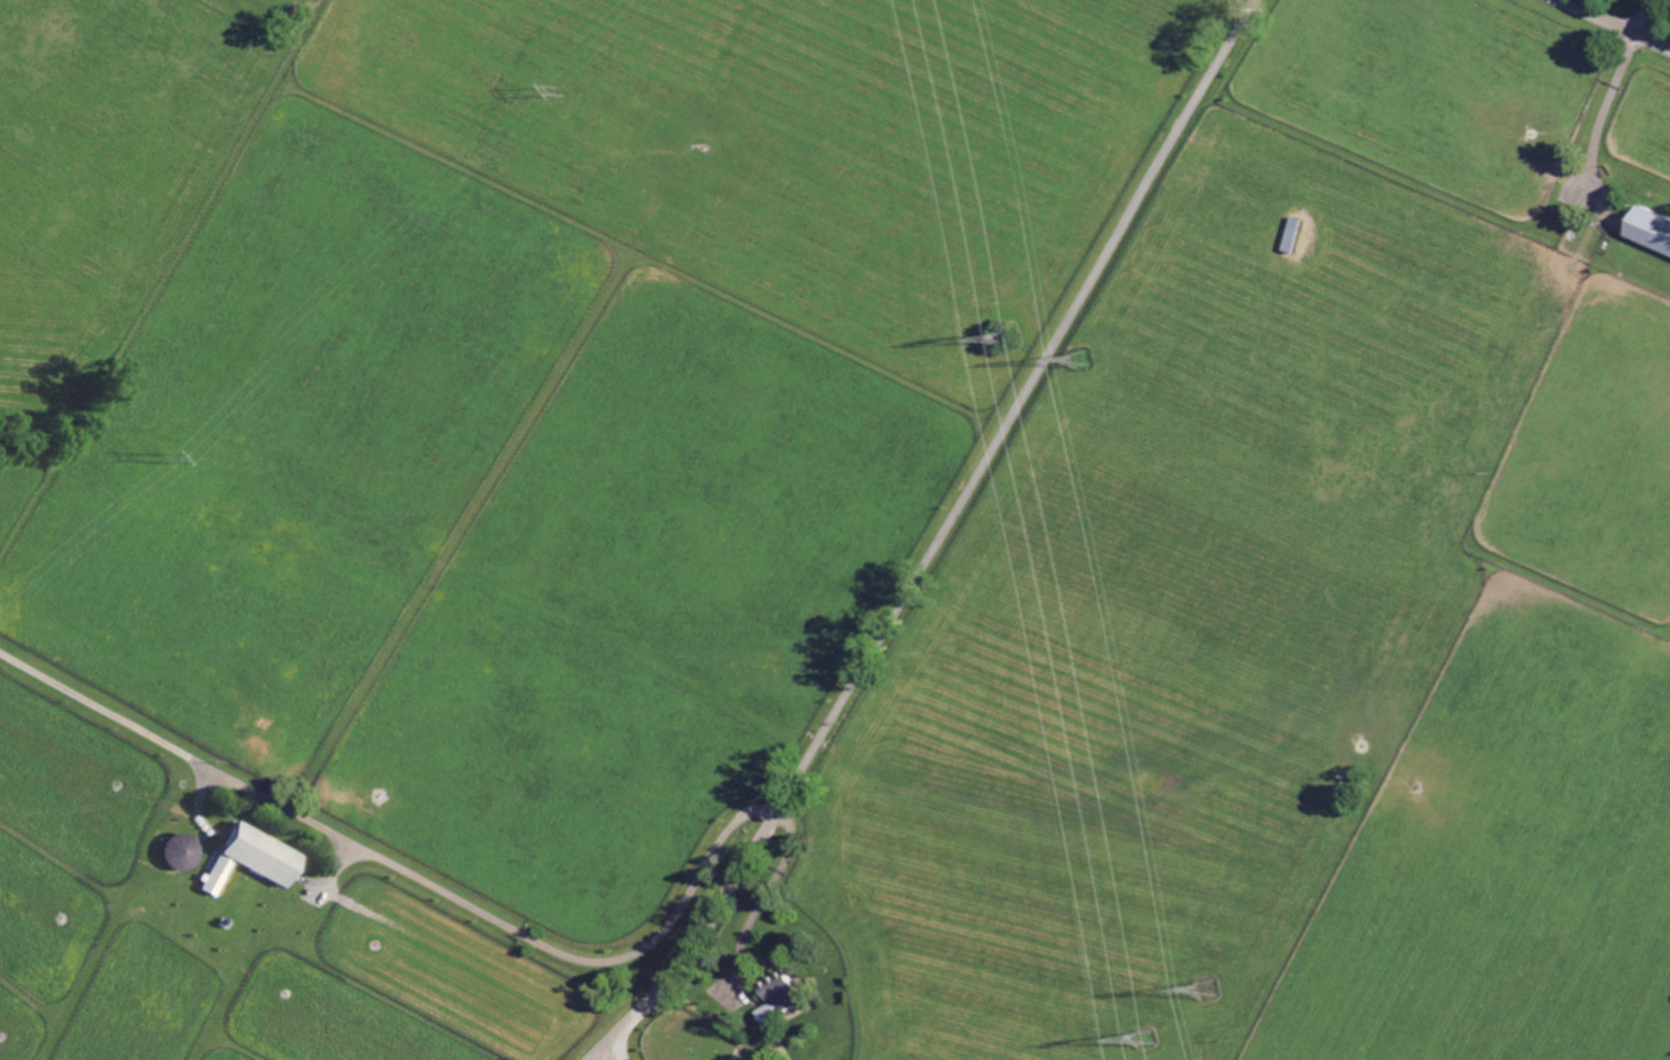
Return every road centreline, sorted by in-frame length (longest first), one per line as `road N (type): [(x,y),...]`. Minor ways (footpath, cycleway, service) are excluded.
road 1 (residential): [(586,1059),(652,994),(798,780),(1258,0)]

